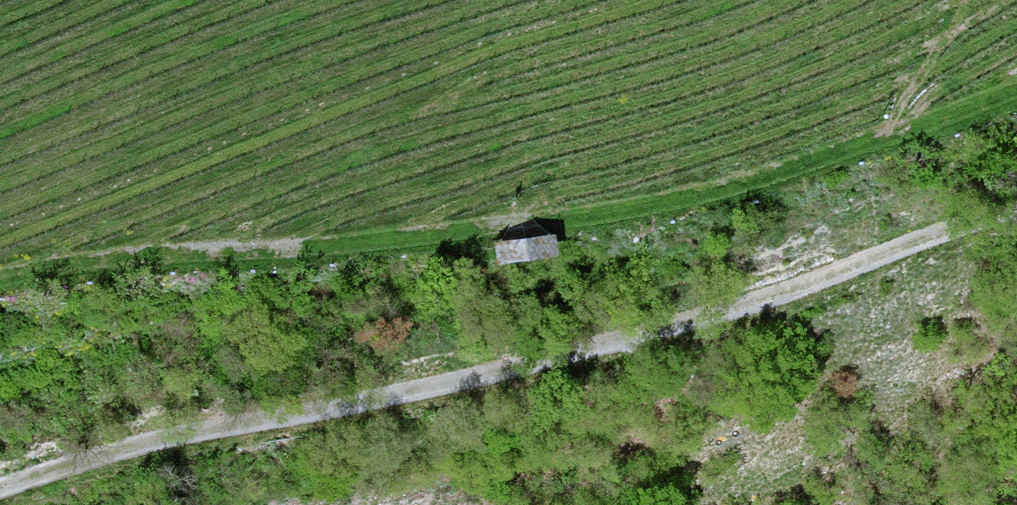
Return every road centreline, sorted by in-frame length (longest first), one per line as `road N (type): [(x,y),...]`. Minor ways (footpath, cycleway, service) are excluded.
road 1 (track): [(0,487),(63,465),(227,440),(657,336),(878,249),(1016,212)]
road 2 (track): [(0,281),(499,236),(651,212),(799,171),(1016,92)]

